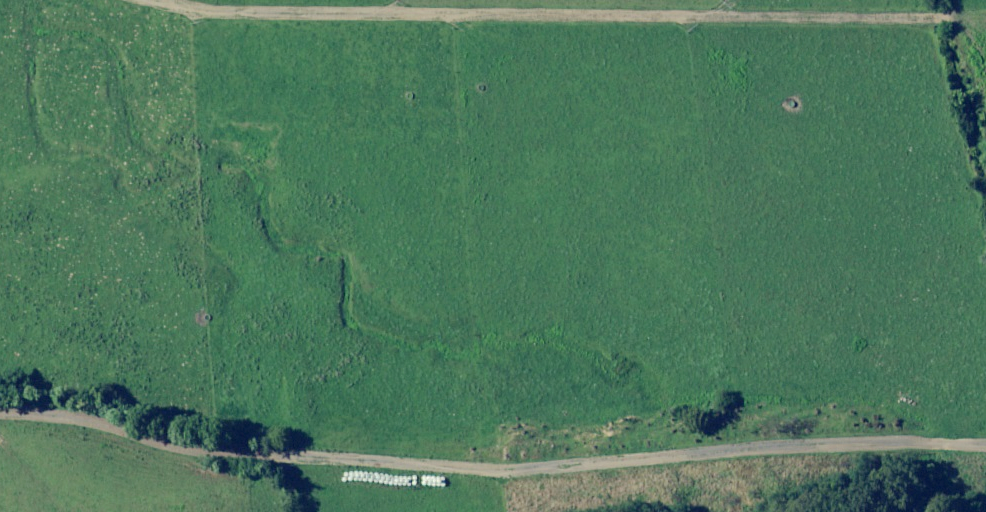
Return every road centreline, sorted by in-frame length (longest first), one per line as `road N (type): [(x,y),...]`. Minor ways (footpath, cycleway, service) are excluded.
road 1 (track): [(985,463),(245,463),(0,425)]
road 2 (track): [(933,19),(198,10),(155,0)]

